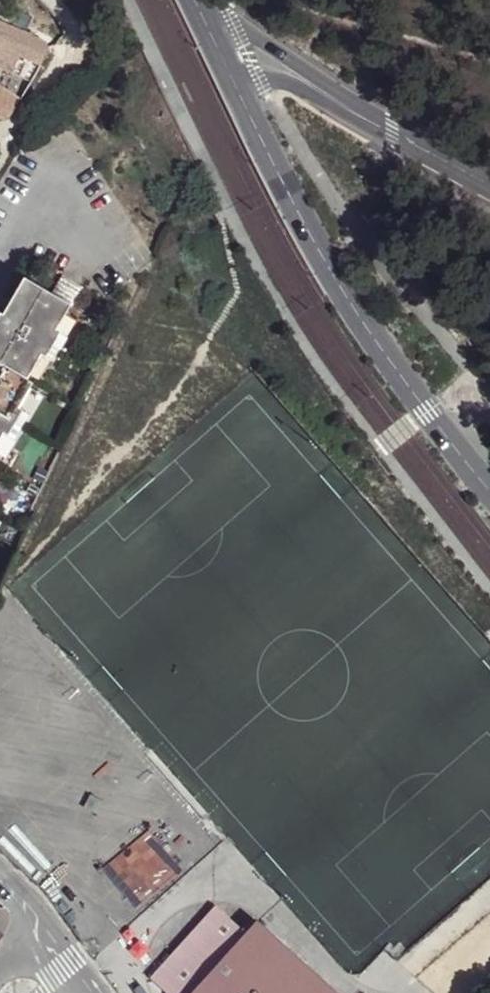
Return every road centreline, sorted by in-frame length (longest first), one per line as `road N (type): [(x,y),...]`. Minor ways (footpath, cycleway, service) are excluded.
road 1 (tertiary): [(207,36),(281,183),(428,412),(489,483)]
road 2 (residential): [(489,189),(207,36)]
road 3 (residential): [(0,889),(49,938),(84,992)]

